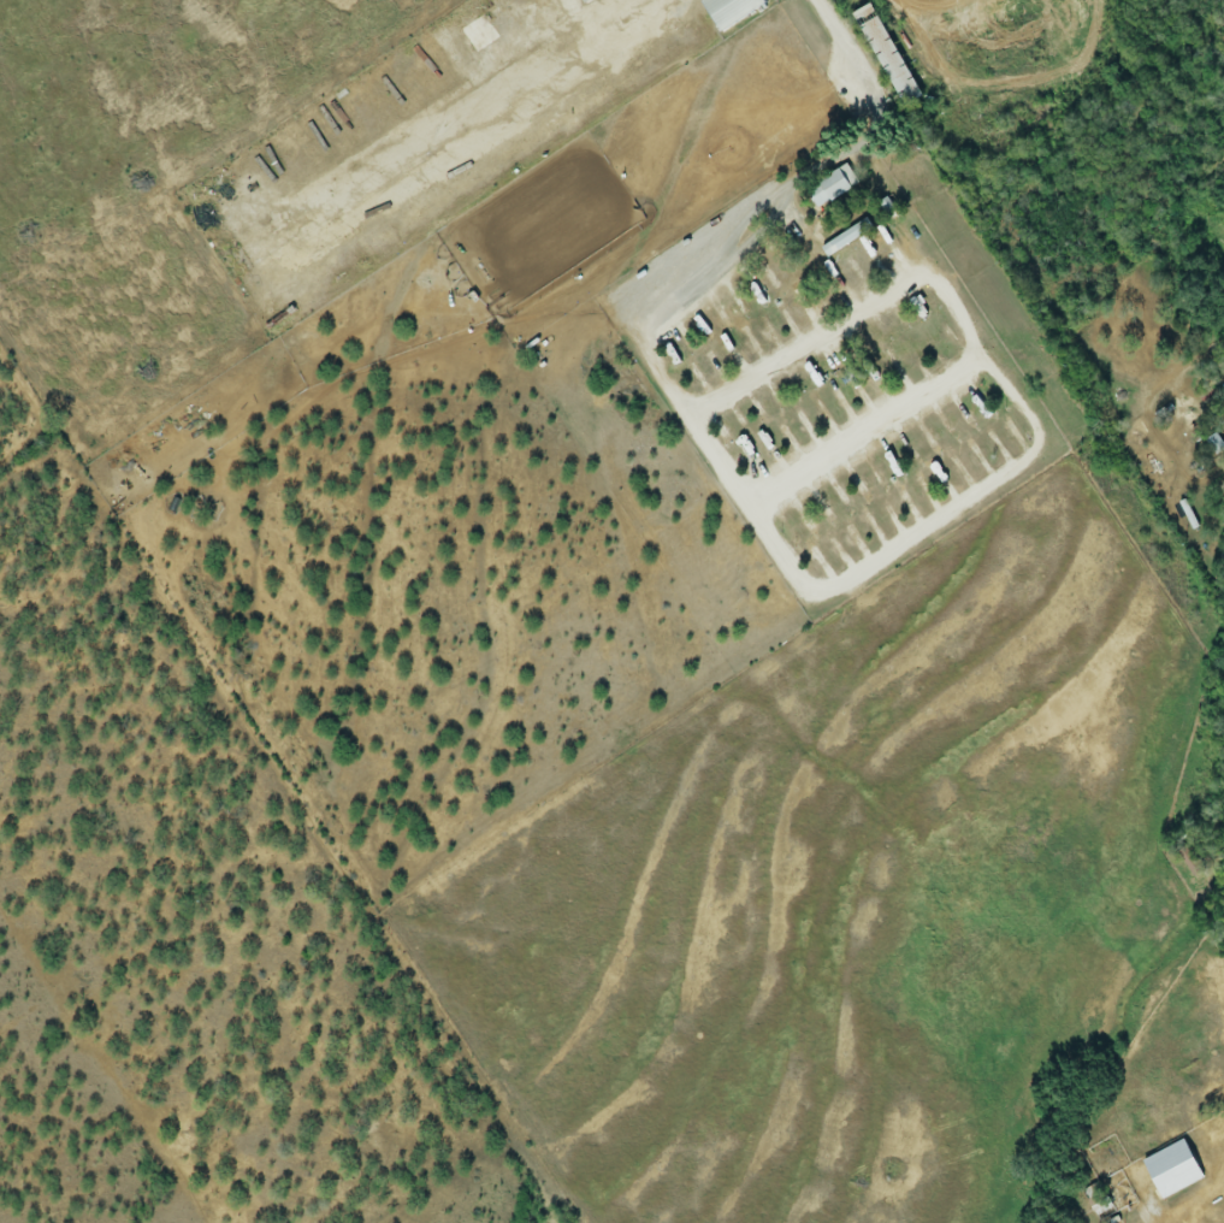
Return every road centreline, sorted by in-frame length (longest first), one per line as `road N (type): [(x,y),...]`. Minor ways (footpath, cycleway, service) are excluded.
road 1 (residential): [(809,0),(876,104)]

